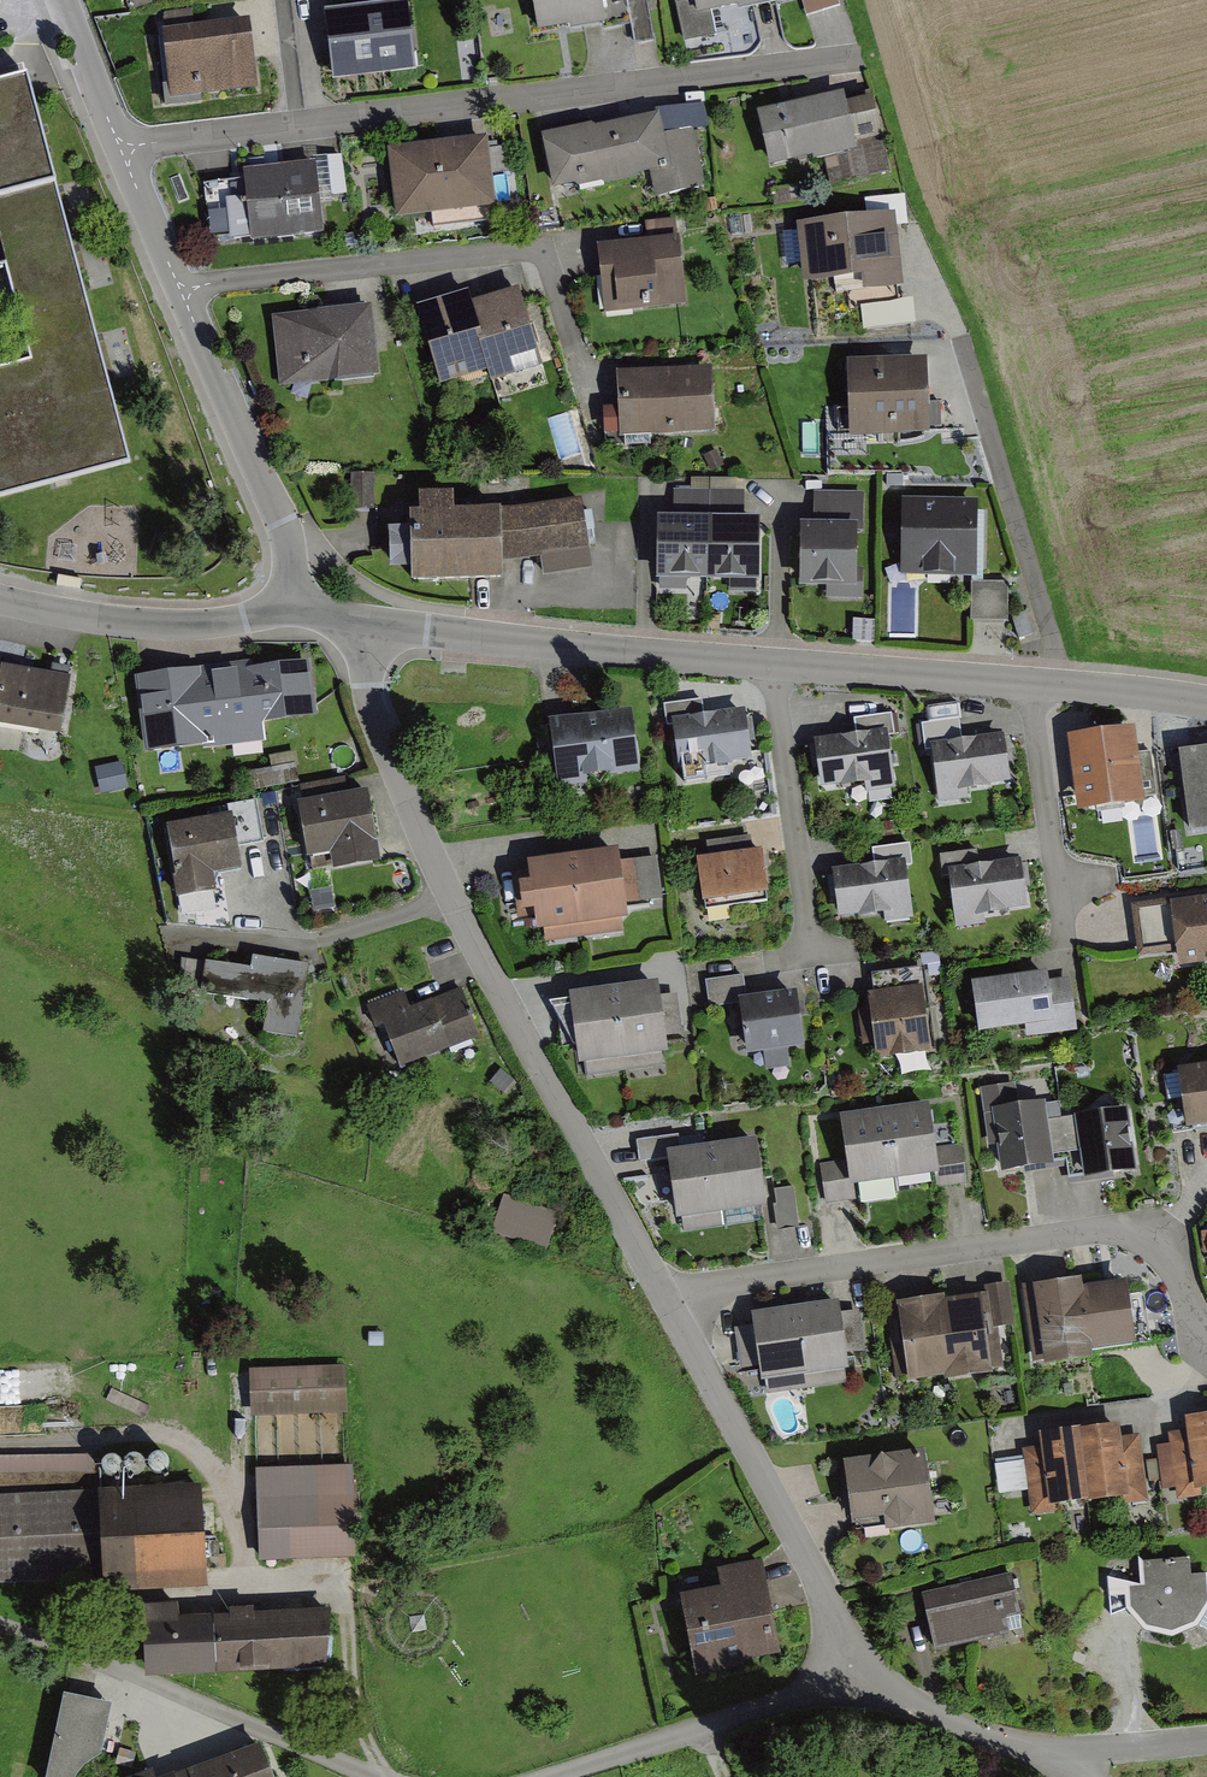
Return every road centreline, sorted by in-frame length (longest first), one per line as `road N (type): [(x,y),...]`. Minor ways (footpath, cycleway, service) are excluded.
road 1 (residential): [(368,624),(370,707),(434,862),(667,1302)]
road 2 (residential): [(126,150),(839,56)]
road 3 (residential): [(667,1302),(686,1292),(1130,1227),(1163,1243),(1206,1342)]
road 4 (residential): [(186,292),(215,282),(542,248),(571,339)]
road 5 (tertiary): [(368,624),(773,664)]
road 6 (residential): [(667,1302),(831,1606),(851,1663)]
road 7 (residential): [(0,1626),(377,1776)]
road 8 (residential): [(851,1663),(1007,1746),(1093,1752),(1206,1741)]
road 9 (tertiary): [(186,292),(289,544),(291,604)]
road 10 (residential): [(554,1776),(803,1690),(851,1663)]
road 11 (residential): [(0,598),(99,619),(189,624),(291,604)]
road 12 (residential): [(773,664),(810,950)]
road 13 (tertiary): [(773,664),(1034,683)]
road 14 (residential): [(1034,683),(1062,929)]
road 15 (tertiary): [(1034,683),(1206,700)]
road 16 (tertiary): [(63,0),(126,150)]
road 17 (tertiary): [(126,150),(186,292)]

